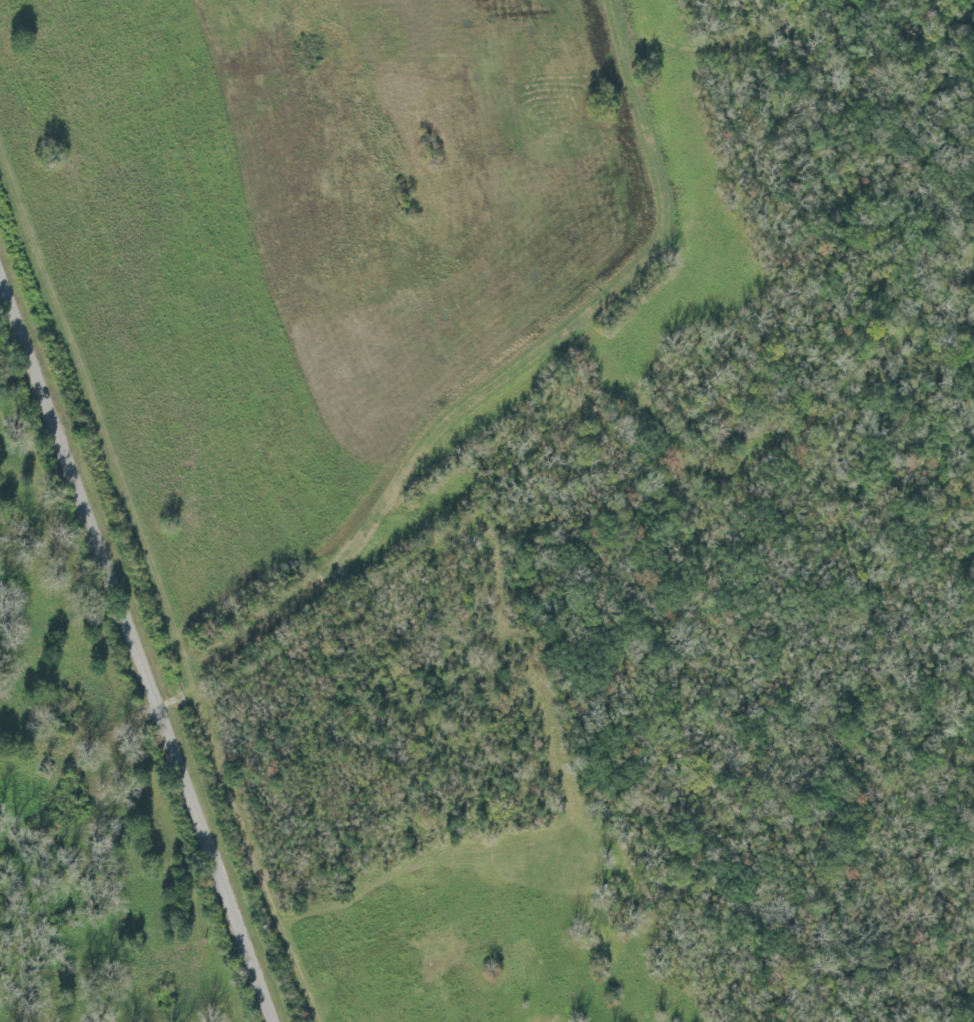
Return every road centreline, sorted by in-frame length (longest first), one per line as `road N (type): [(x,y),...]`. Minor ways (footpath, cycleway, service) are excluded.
road 1 (tertiary): [(275,1021),(0,281)]

